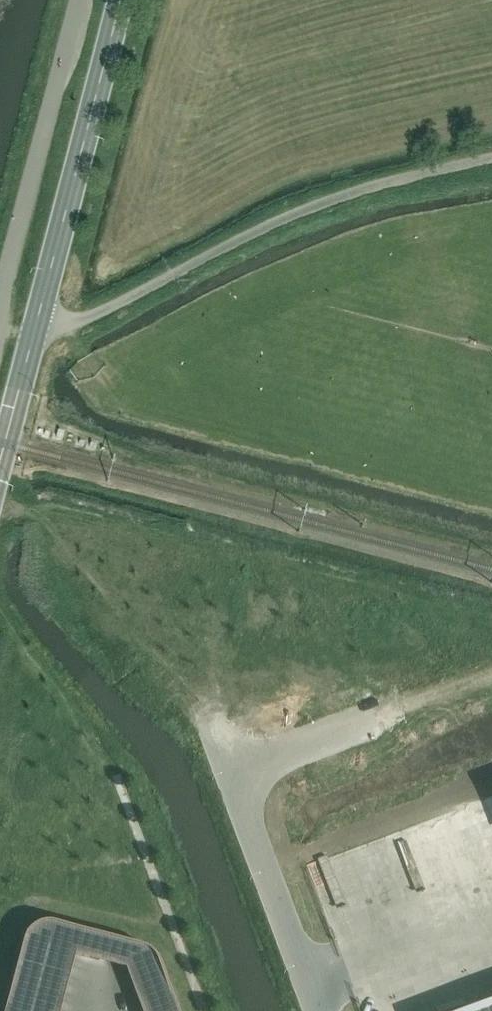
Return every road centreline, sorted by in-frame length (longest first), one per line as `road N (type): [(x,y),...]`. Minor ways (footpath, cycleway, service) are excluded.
road 1 (tertiary): [(0,454),(119,0)]
road 2 (unclassified): [(216,731),(321,1010)]

